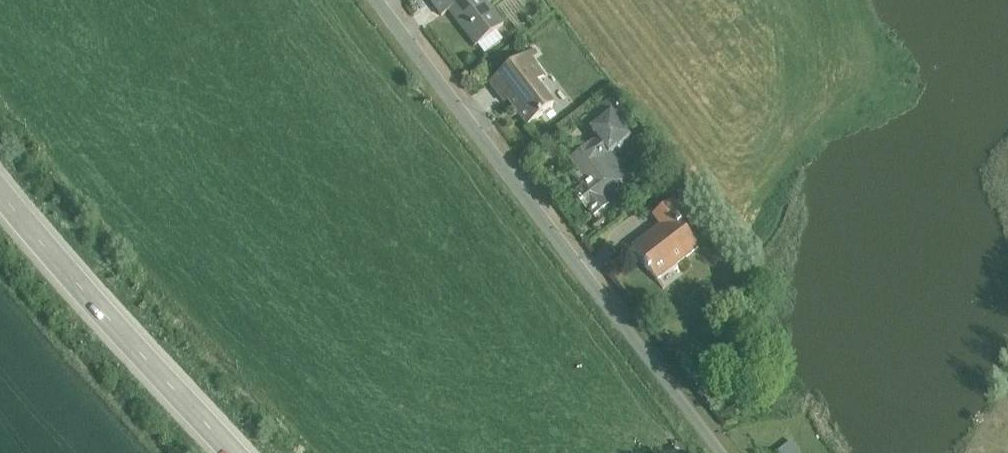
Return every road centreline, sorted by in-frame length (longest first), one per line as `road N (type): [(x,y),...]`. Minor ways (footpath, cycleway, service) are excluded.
road 1 (unclassified): [(376,0),(721,452)]
road 2 (tertiary): [(0,187),(238,452)]

